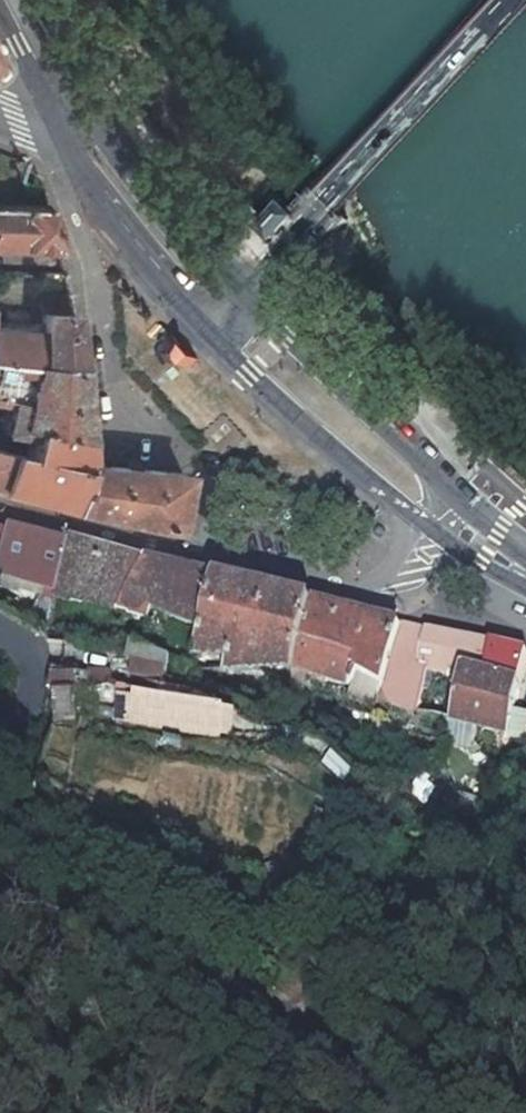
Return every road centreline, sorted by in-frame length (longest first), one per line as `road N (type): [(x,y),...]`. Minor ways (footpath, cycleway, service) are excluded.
road 1 (residential): [(66,137),(112,372),(197,465),(198,557)]
road 2 (unclassified): [(0,907),(194,975),(347,1079),(382,1112)]
road 3 (tertiary): [(517,0),(248,290)]
road 4 (primary): [(525,548),(248,290)]
road 5 (primary): [(212,330),(251,374),(441,535)]
road 6 (residential): [(441,535),(405,586),(391,591),(198,557)]
road 7 (primary): [(66,137),(212,330)]
road 8 (primary): [(248,290),(150,185),(108,118)]
road 9 (residential): [(198,557),(0,505)]
road 10 (primary): [(0,5),(66,137)]
road 11 (primary): [(108,118),(41,0)]

